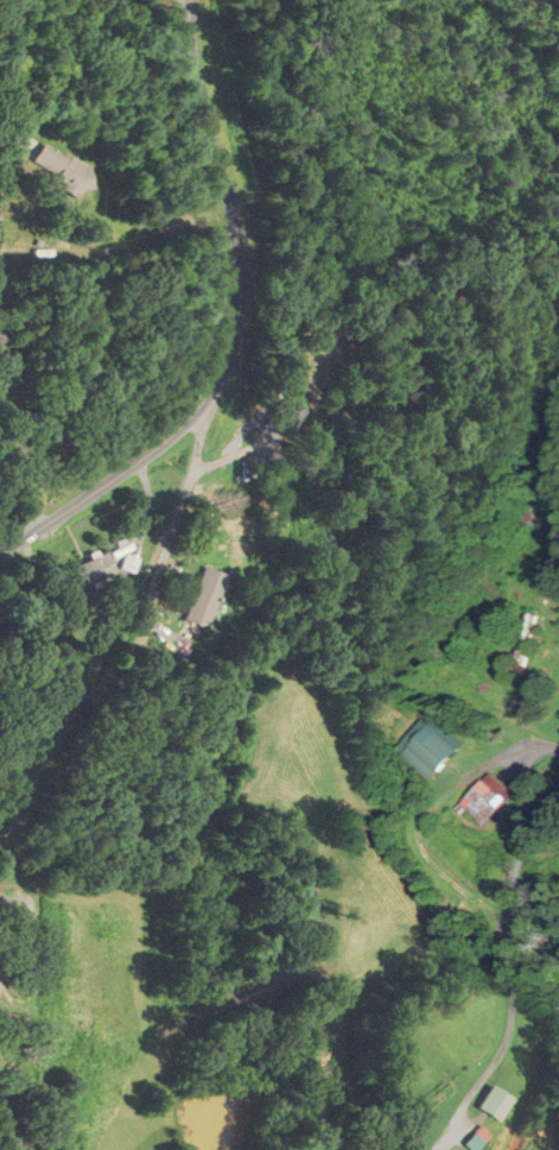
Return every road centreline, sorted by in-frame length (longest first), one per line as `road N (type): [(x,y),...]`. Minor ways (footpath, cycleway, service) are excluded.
road 1 (residential): [(190,0),(191,55),(242,244),(241,309),(229,360),(166,443),(0,555)]

